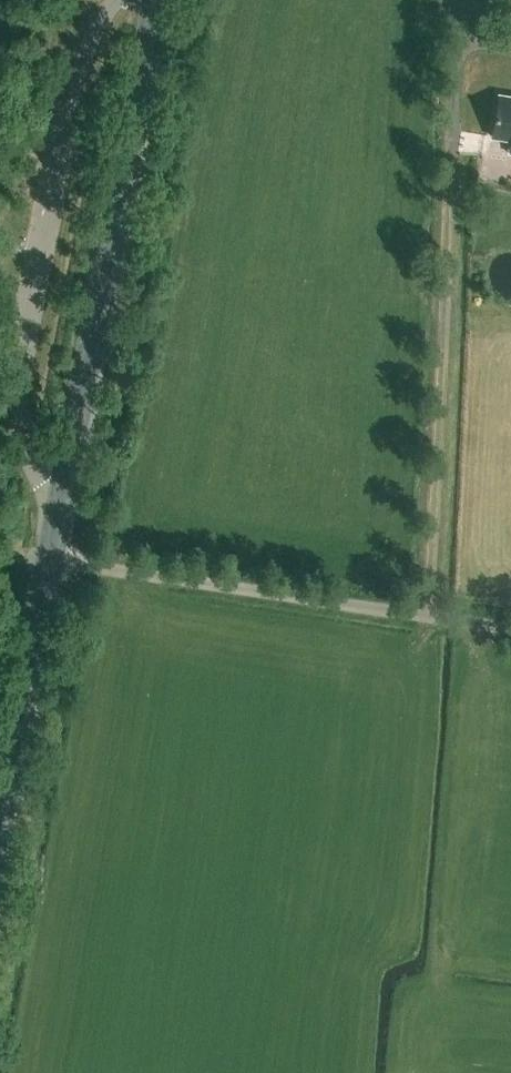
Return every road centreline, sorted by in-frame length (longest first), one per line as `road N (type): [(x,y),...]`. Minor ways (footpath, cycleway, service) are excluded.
road 1 (secondary): [(0,826),(156,0)]
road 2 (unclassified): [(460,0),(416,614)]
road 3 (track): [(510,628),(0,555)]

